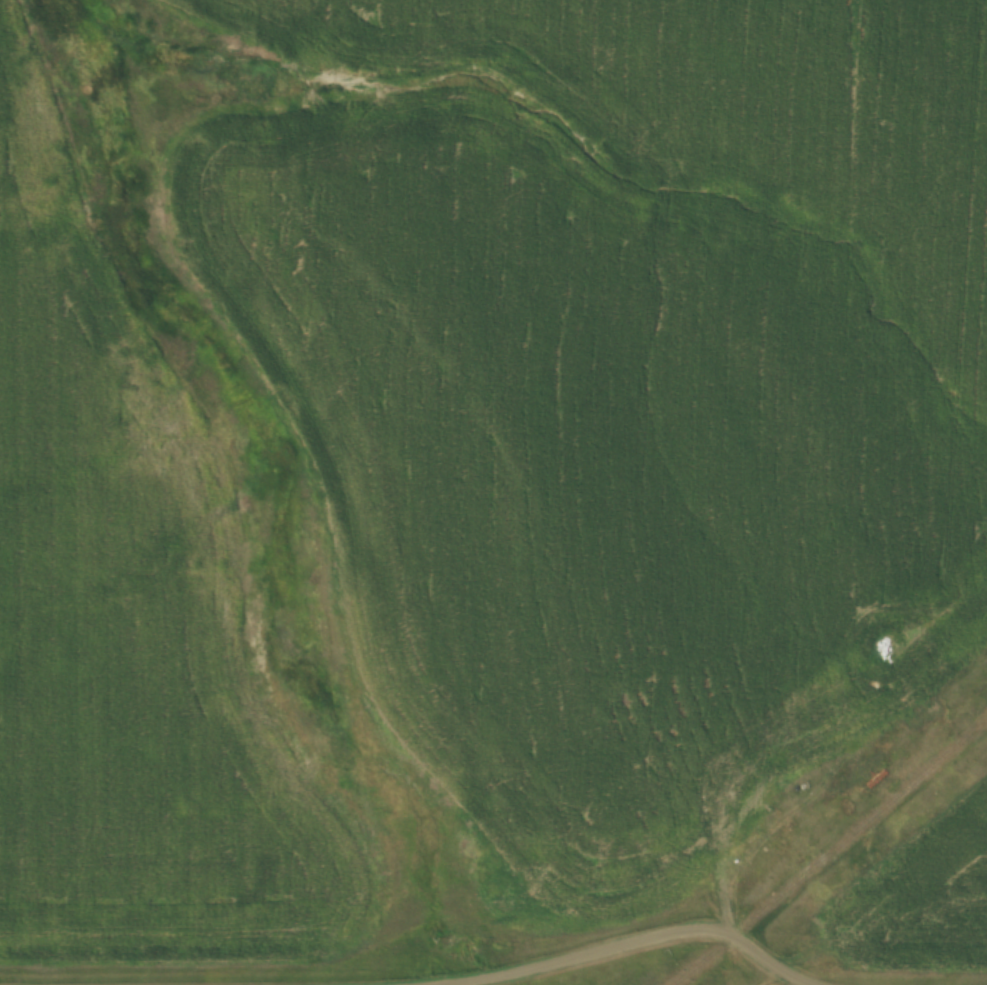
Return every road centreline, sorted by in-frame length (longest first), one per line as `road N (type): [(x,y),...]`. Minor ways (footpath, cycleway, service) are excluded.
road 1 (residential): [(804,984),(710,930),(450,984)]

